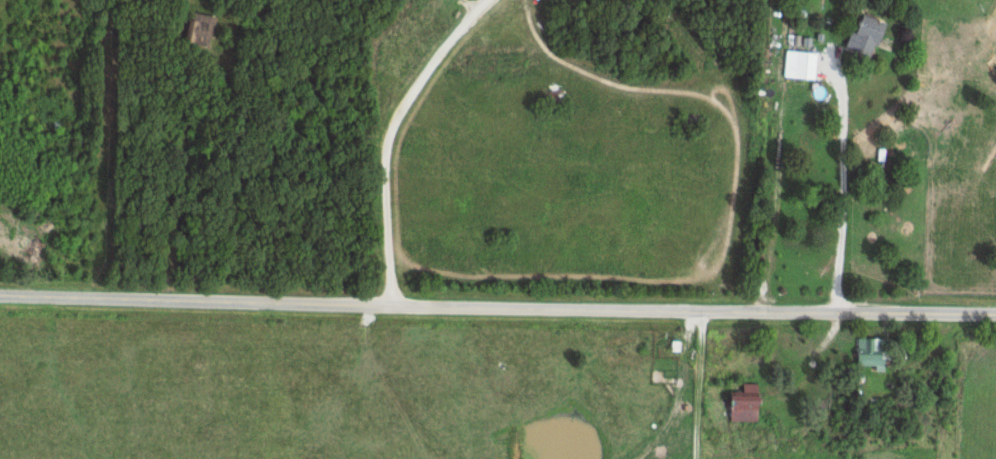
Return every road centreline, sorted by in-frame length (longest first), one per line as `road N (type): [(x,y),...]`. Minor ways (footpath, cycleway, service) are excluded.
road 1 (secondary): [(0,291),(995,311)]
road 2 (residential): [(396,303),(381,180),(389,127),(449,38),(489,0)]

